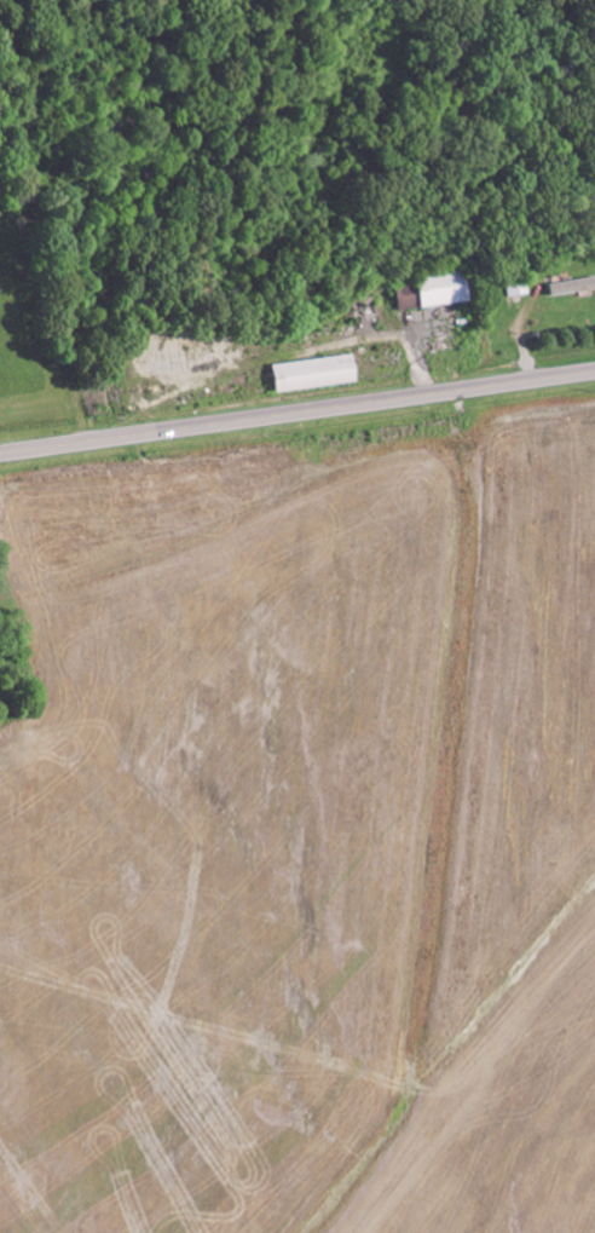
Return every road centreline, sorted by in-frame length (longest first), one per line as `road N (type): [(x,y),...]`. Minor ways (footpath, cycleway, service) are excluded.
road 1 (primary): [(0,454),(594,371)]

